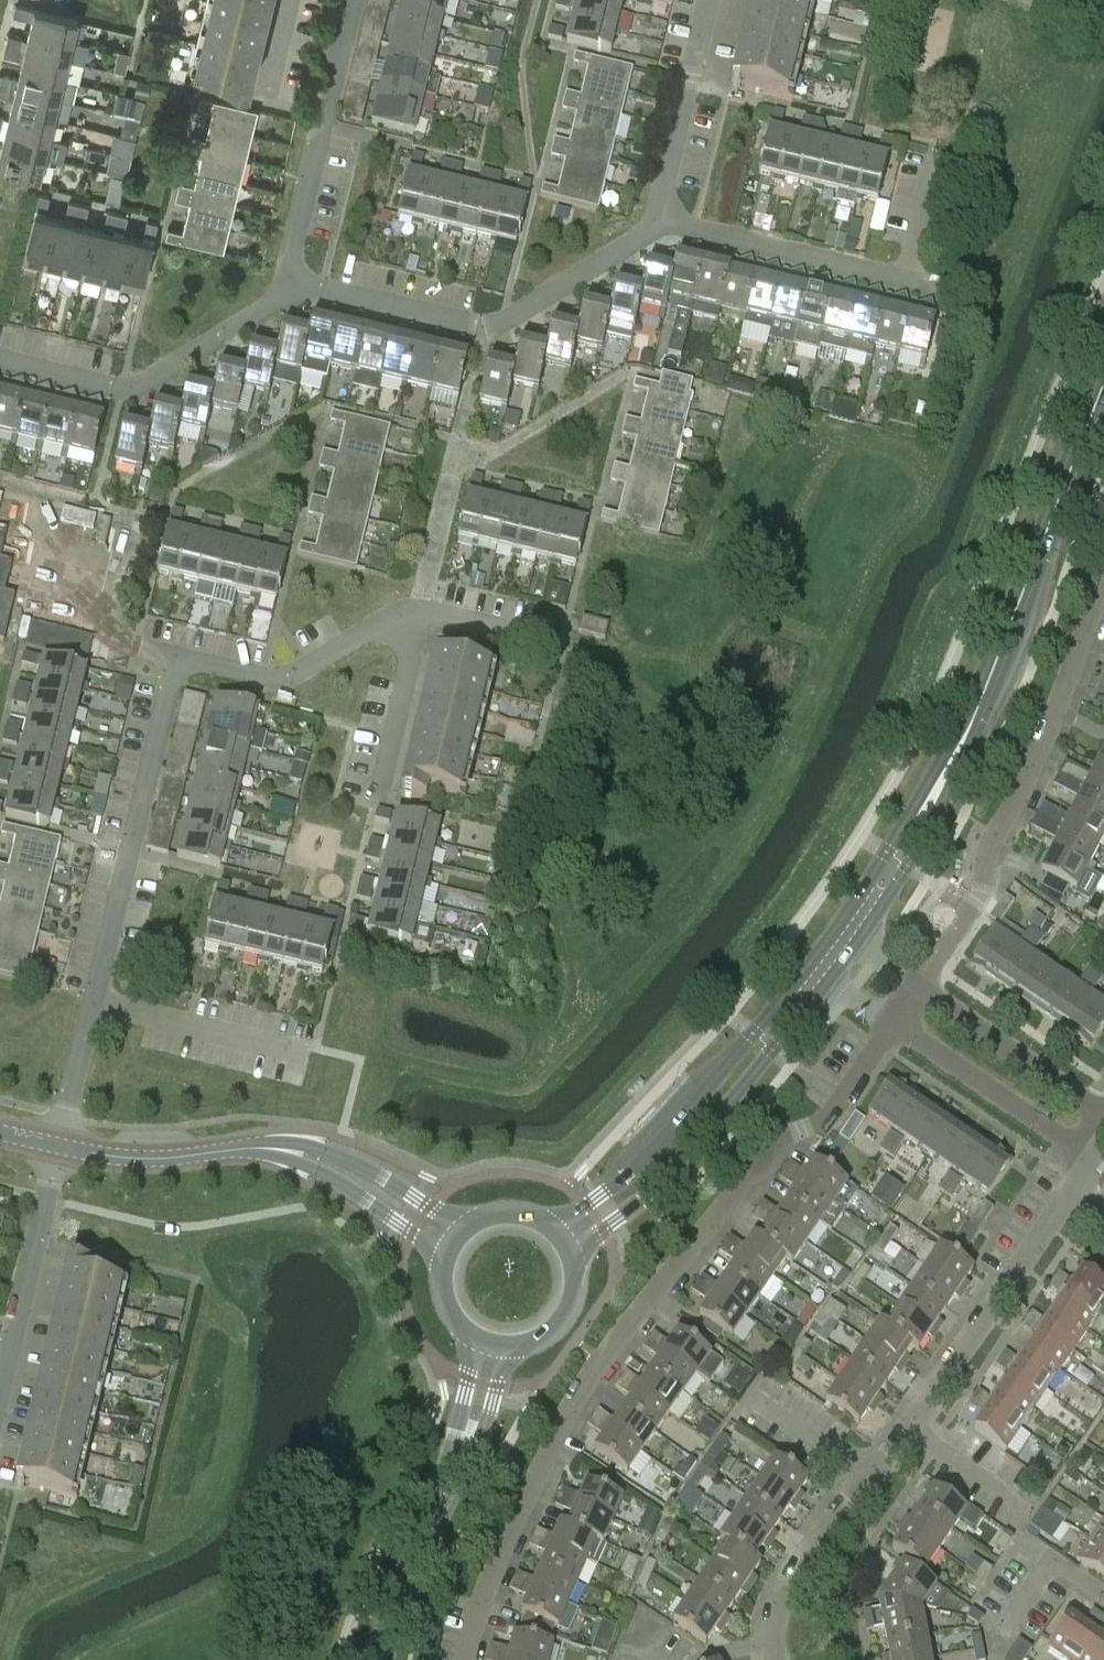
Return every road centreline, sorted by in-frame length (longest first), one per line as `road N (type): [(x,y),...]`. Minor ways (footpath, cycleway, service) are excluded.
road 1 (residential): [(465,1659),(481,1587),(506,1528),(603,1363),(773,1146),(824,1124),(895,1028)]
road 2 (residential): [(56,1147),(177,660)]
road 3 (residential): [(1103,578),(1050,728),(993,837),(979,895),(924,987)]
road 4 (residential): [(654,230),(484,335),(290,293)]
road 5 (tertiary): [(581,1269),(591,1249),(737,1106),(827,982)]
road 6 (tertiary): [(809,970),(664,1146),(587,1212),(552,1226)]
road 7 (residential): [(290,293),(131,390),(0,358)]
road 8 (tertiary): [(991,684),(1103,384)]
road 9 (residential): [(290,293),(358,0)]
road 10 (residential): [(943,296),(654,230)]
road 11 (tertiary): [(858,942),(962,768),(991,684)]
road 12 (residential): [(909,1430),(1073,1190)]
road 13 (tertiary): [(991,684),(841,926)]
road 14 (residential): [(780,1659),(773,1636),(789,1600),(909,1430)]
road 15 (residential): [(177,660),(282,683),(421,612)]
road 16 (residential): [(0,1400),(56,1147)]
road 17 (residential): [(895,1028),(1093,1159)]
road 18 (residential): [(654,230),(709,0)]
road 19 (tertiary): [(467,1228),(331,1155),(252,1152)]
road 20 (tertiary): [(252,1152),(334,1187),(442,1267)]
road 21 (residential): [(1103,1109),(924,987)]
road 22 (tertiary): [(426,1546),(487,1433),(513,1354)]
road 23 (tertiary): [(470,1341),(467,1398),(426,1546)]
road 24 (tertiary): [(252,1152),(107,1159),(56,1147)]
road 25 (residential): [(421,612),(376,802)]
road 26 (residential): [(421,612),(562,643)]
road 27 (residential): [(909,1430),(1020,1506)]
road 28 (tertiary): [(513,1354),(538,1349),(570,1323),(581,1269)]
road 29 (tertiary): [(388,1659),(426,1546)]

